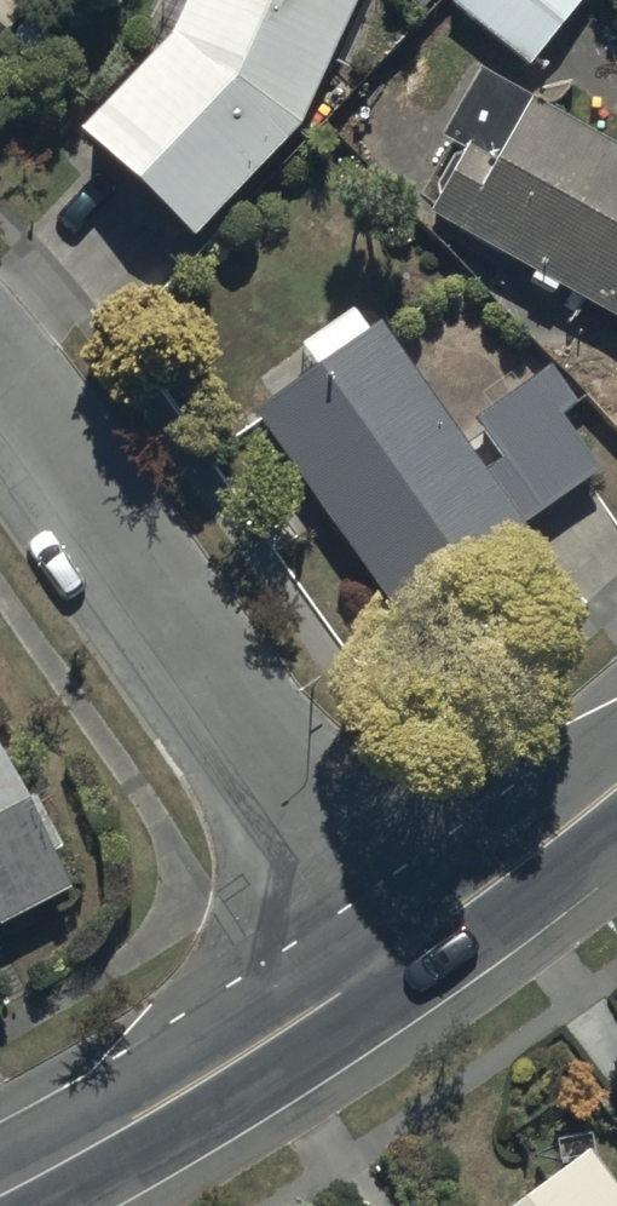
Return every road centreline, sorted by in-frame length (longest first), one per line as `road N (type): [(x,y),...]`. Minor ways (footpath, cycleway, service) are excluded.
road 1 (residential): [(0,400),(400,956)]
road 2 (tertiary): [(0,1197),(128,1134),(400,956)]
road 3 (tertiary): [(400,956),(616,784)]

